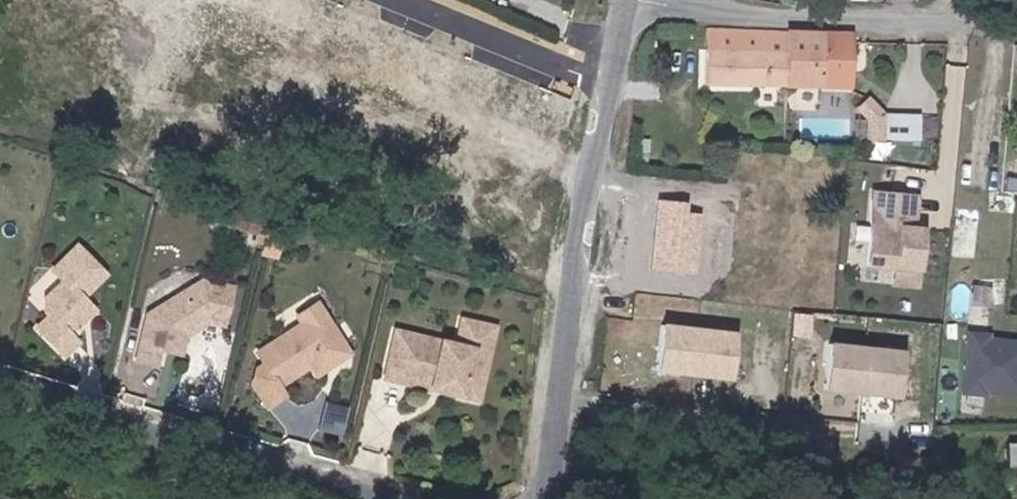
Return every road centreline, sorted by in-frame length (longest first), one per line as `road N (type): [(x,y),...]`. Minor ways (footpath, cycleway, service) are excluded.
road 1 (tertiary): [(555,498),(586,238),(615,86)]
road 2 (residential): [(0,392),(386,498)]
road 3 (residential): [(647,0),(764,14),(1016,16)]
road 4 (residential): [(615,86),(397,0)]

